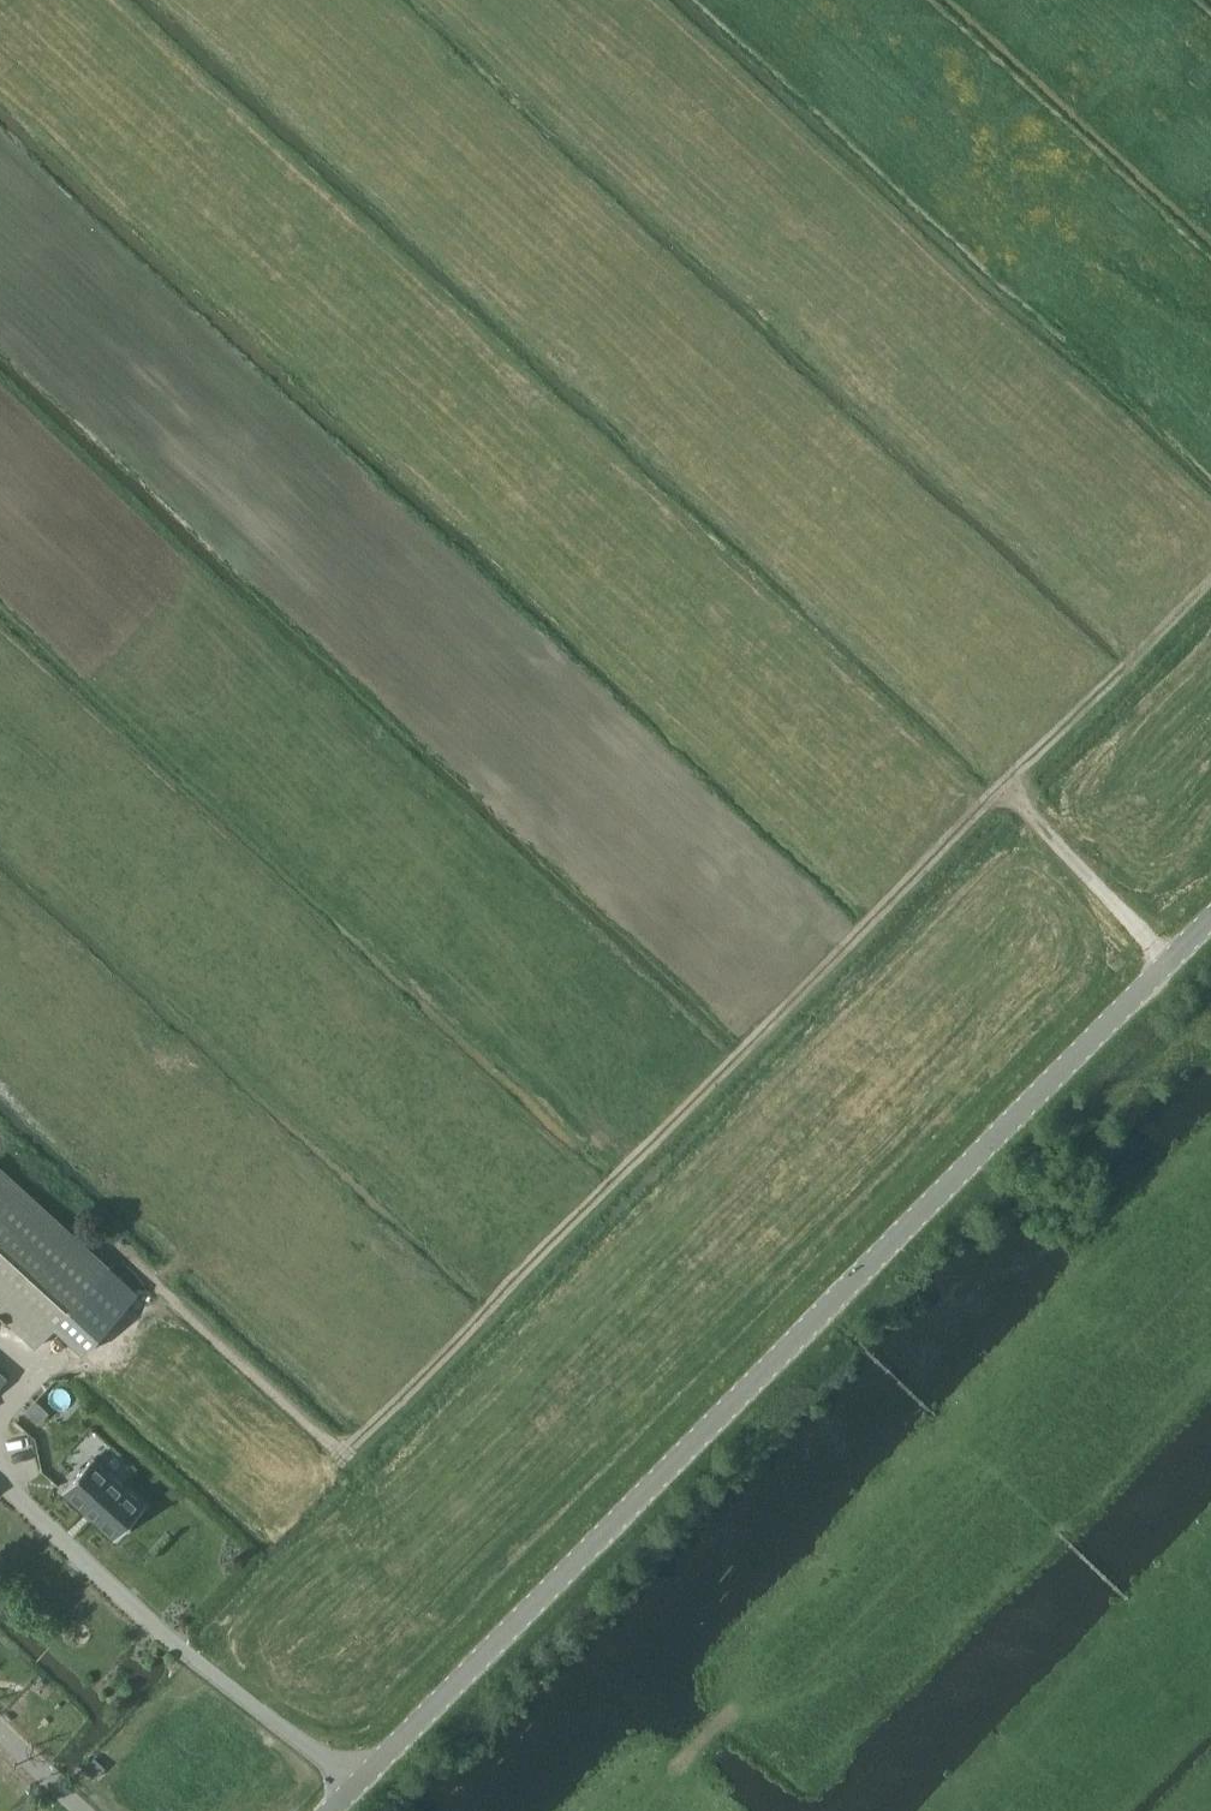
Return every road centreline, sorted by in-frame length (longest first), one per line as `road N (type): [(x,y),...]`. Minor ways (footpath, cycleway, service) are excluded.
road 1 (unclassified): [(329,1810),(1210,919)]
road 2 (track): [(999,780),(687,1113),(346,1451),(144,1276),(124,1271)]
road 3 (track): [(1210,565),(999,780)]
road 4 (track): [(999,780),(1166,964)]

